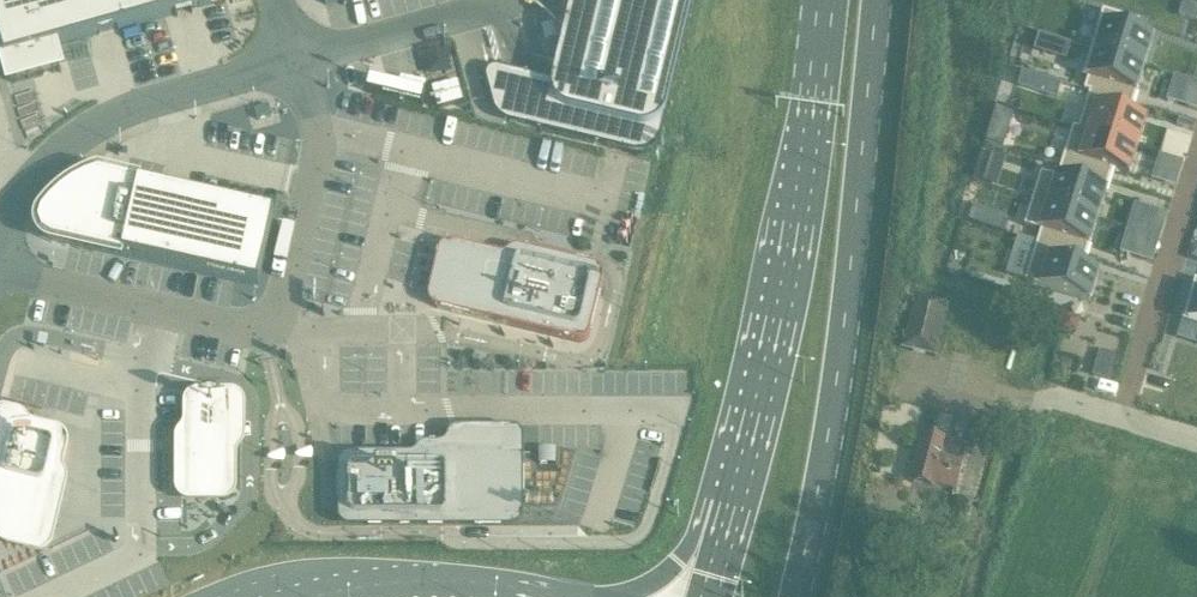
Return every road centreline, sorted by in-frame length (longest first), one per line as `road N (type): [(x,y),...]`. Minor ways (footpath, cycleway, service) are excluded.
road 1 (primary): [(827,0),(770,346),(707,596)]
road 2 (primary): [(795,596),(841,356),(878,0)]
road 3 (unclassified): [(0,229),(37,172),(128,111),(292,62)]
road 4 (unclassified): [(292,62),(314,128),(314,160),(277,319),(266,330)]
road 5 (unclassified): [(0,272),(266,330)]
road 6 (tertiary): [(558,596),(427,578),(293,596)]
road 7 (residential): [(1120,417),(1196,174)]
road 8 (unclassified): [(292,62),(517,0)]
road 9 (residential): [(1120,417),(1059,398),(1032,406),(992,395)]

